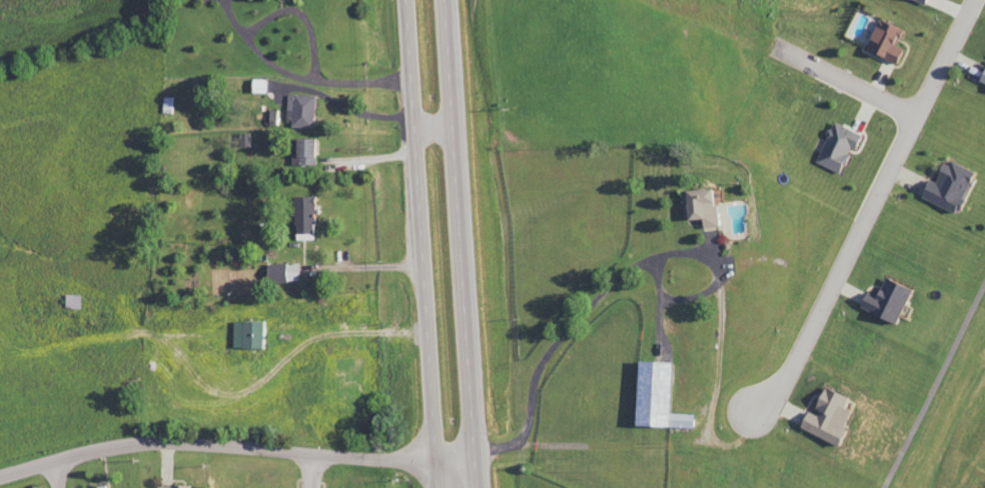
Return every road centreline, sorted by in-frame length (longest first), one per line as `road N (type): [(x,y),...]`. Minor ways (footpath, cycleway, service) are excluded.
road 1 (trunk): [(477,487),(443,0)]
road 2 (trunk): [(405,0),(438,487)]
road 3 (residential): [(761,430),(974,0)]
road 4 (residential): [(436,462),(135,443),(0,477)]
road 5 (residential): [(916,117),(776,46)]

